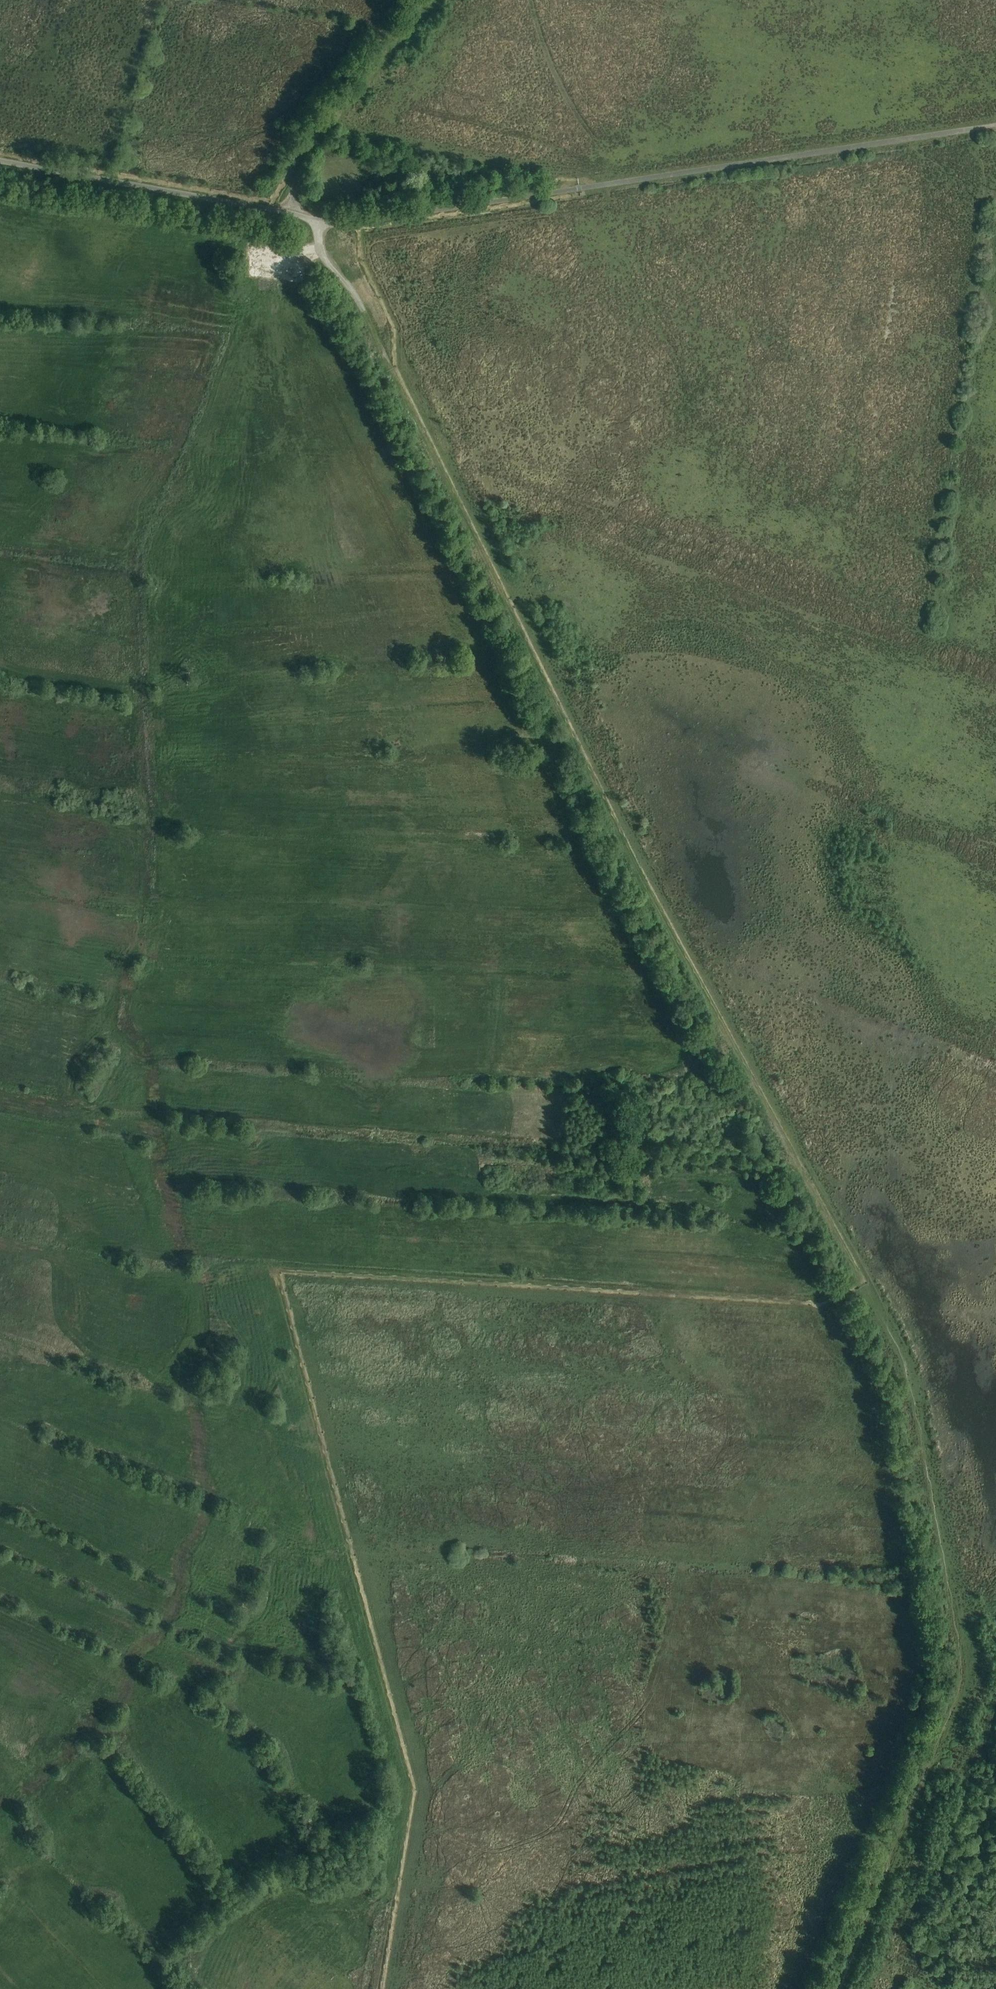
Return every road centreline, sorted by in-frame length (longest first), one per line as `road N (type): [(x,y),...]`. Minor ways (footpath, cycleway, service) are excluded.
road 1 (track): [(840,1988),(961,1680),(912,1384),(631,854),(376,335)]
road 2 (track): [(317,218),(381,218),(995,125)]
road 3 (unclassified): [(0,160),(317,218)]
road 4 (track): [(291,213),(304,159),(432,0)]

